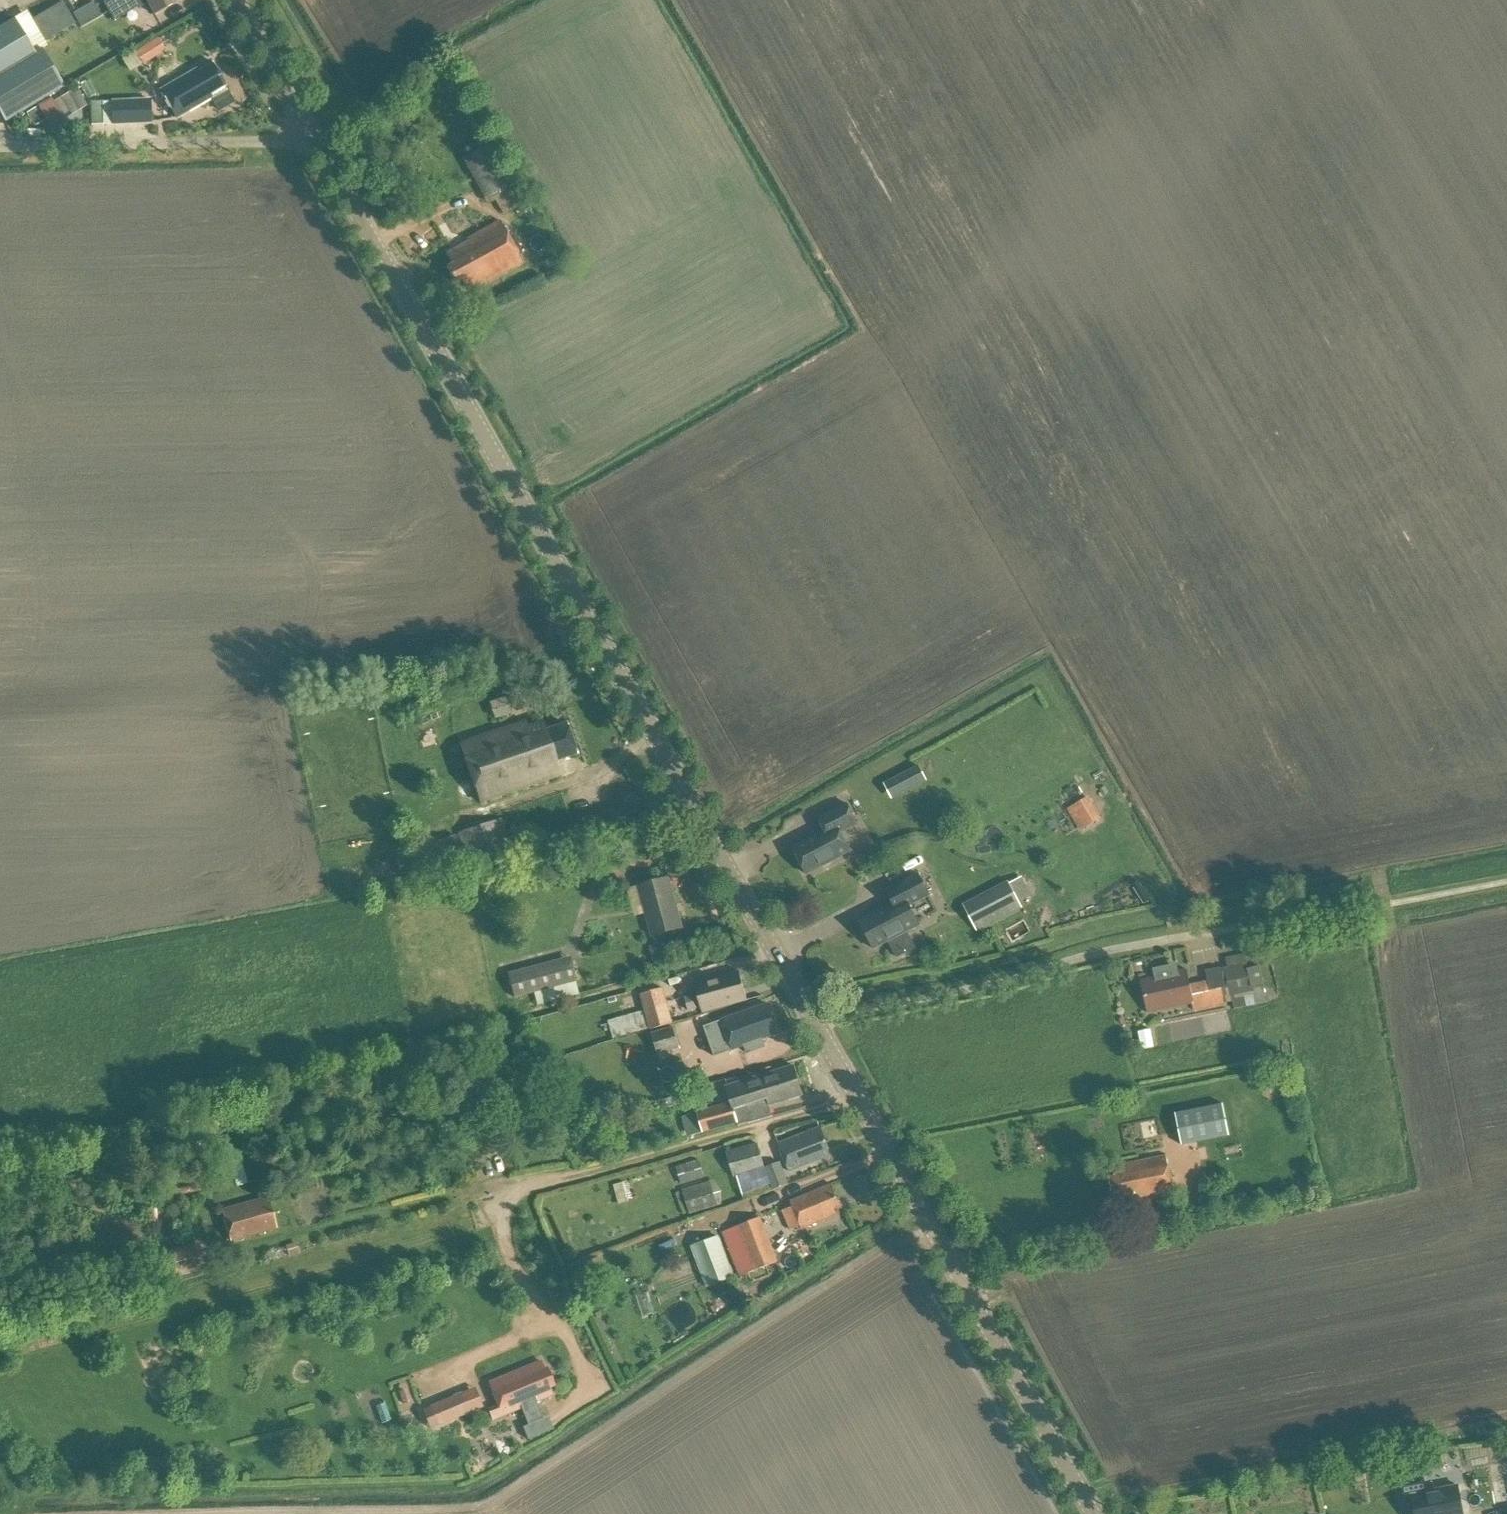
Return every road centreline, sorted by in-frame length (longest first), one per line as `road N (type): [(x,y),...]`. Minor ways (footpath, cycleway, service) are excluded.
road 1 (tertiary): [(1092,1513),(314,140)]
road 2 (residential): [(0,147),(314,140)]
road 3 (tertiary): [(314,140),(233,0)]

